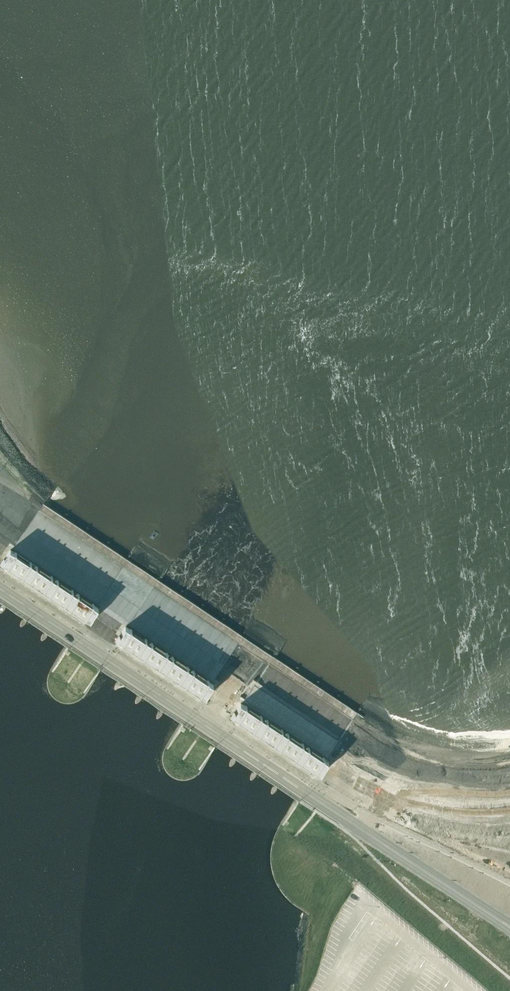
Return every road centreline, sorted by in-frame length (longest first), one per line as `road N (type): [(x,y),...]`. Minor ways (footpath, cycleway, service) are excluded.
road 1 (unclassified): [(0,574),(369,815),(360,829)]
road 2 (primary): [(360,829),(0,590)]
road 3 (primary): [(509,927),(360,829)]

